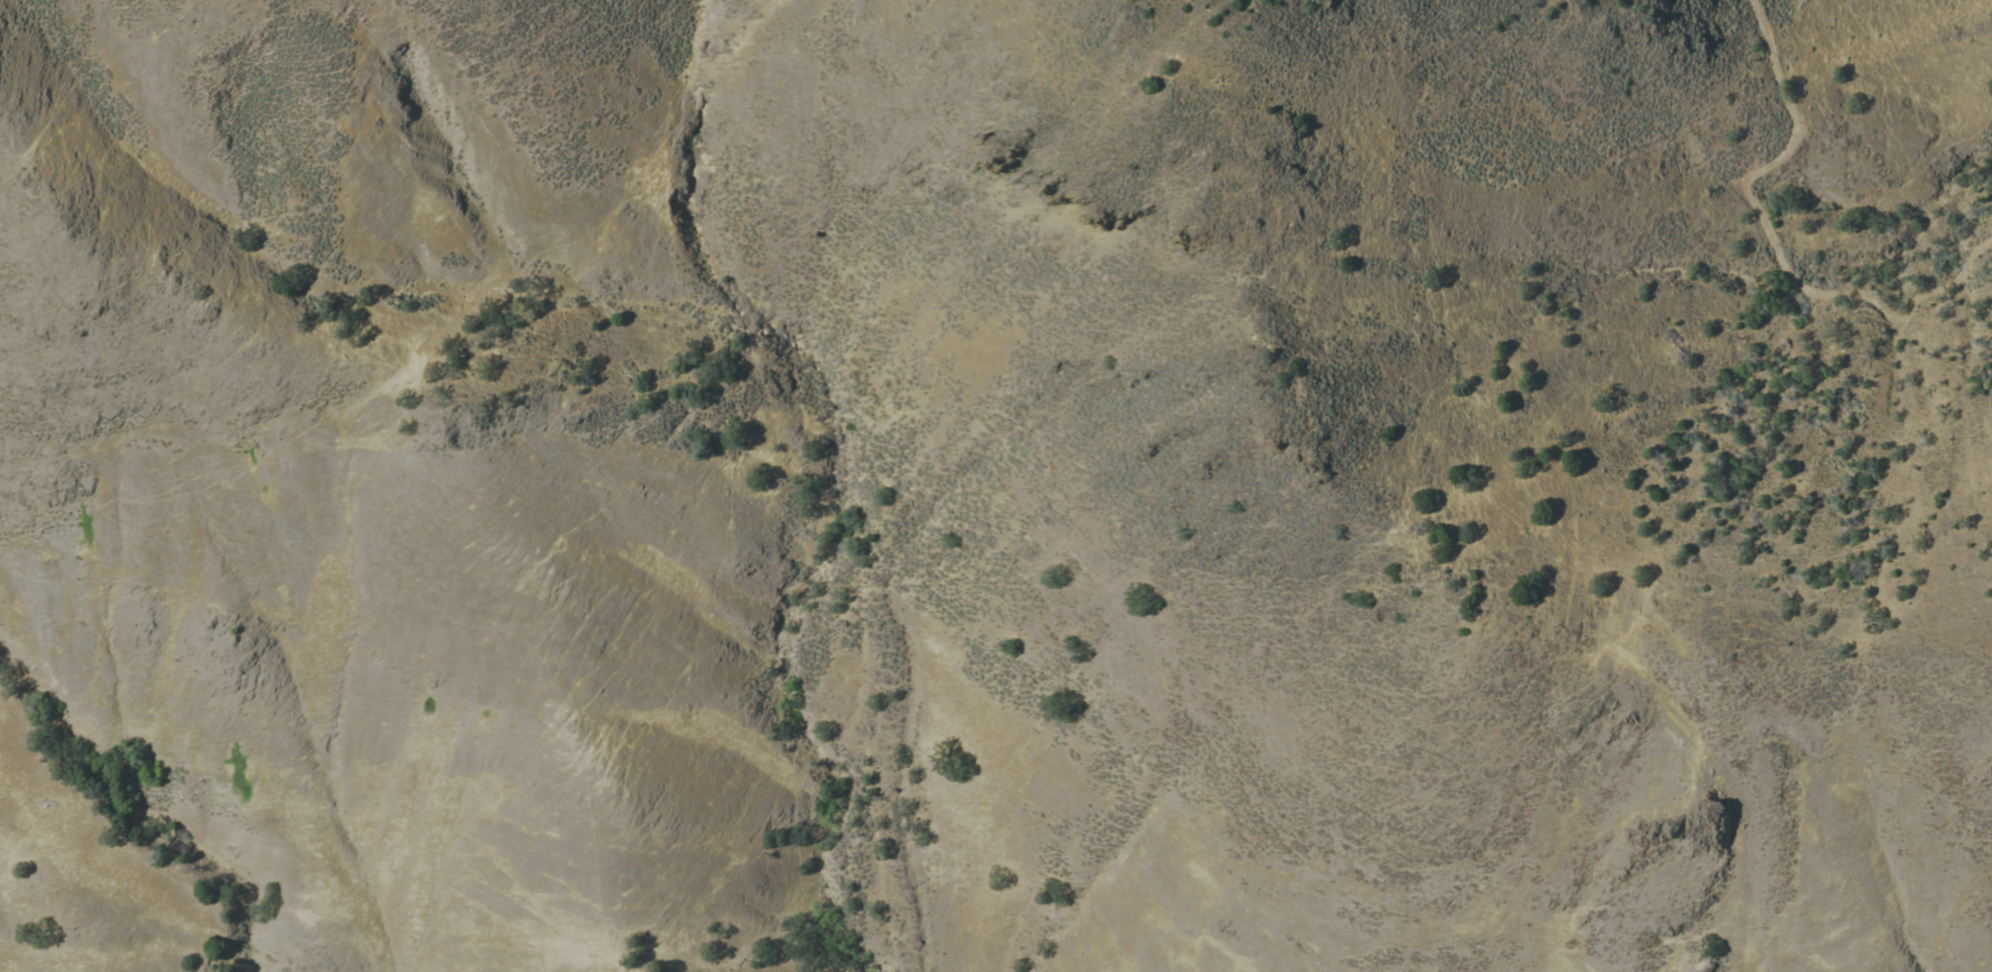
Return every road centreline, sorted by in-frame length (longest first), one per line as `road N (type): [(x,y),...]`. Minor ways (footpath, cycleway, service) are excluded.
road 1 (track): [(1751,0),(1799,127),(1794,145),(1743,186),(1795,277),(1868,298)]
road 2 (track): [(1868,298),(1899,318),(1991,241)]

